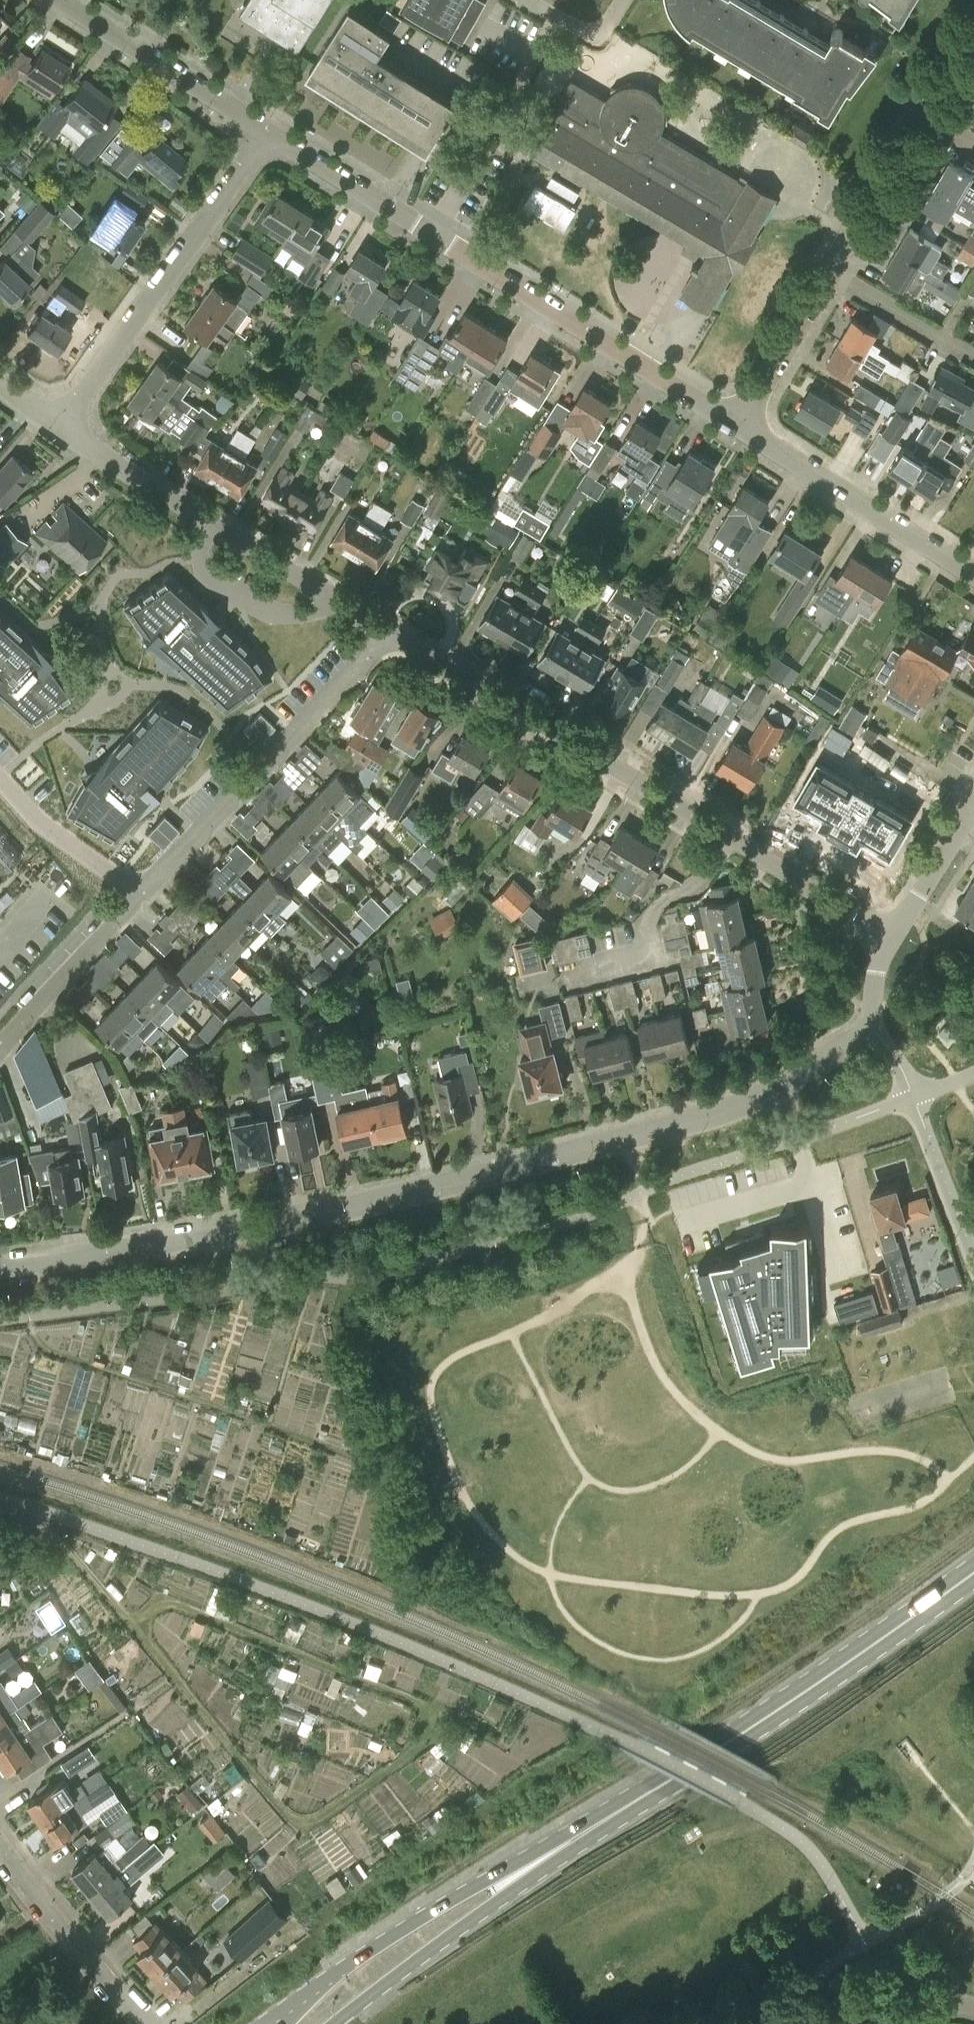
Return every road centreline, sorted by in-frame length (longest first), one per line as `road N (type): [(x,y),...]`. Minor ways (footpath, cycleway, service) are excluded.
road 1 (track): [(21,1503),(298,1827),(422,1746),(440,1713),(171,1604),(157,1606),(146,1621)]
road 2 (tertiary): [(0,1264),(351,1206),(719,1113),(871,1027)]
road 3 (residential): [(886,937),(388,631)]
road 4 (primary): [(973,1573),(583,1835)]
road 5 (residential): [(388,631),(56,426)]
road 6 (primary): [(583,1835),(467,1891),(266,2023)]
road 7 (residential): [(140,894),(388,631)]
road 8 (residential): [(735,427),(430,238)]
road 9 (residential): [(56,426),(256,130)]
road 10 (primary): [(334,2023),(583,1835)]
road 11 (residential): [(973,573),(735,427)]
road 12 (residential): [(732,2023),(931,1906),(967,1875)]
road 13 (residential): [(556,17),(430,238)]
road 14 (residential): [(256,130),(62,0)]
road 15 (residential): [(143,2023),(0,1846)]
road 16 (residential): [(0,1049),(140,894)]
road 17 (residential): [(430,238),(256,130)]
road 18 (residential): [(833,273),(928,114)]
road 19 (residential): [(735,427),(833,273)]
road 20 (residential): [(0,780),(31,815),(140,894)]
road 21 (residential): [(973,354),(833,273)]
road 22 (tertiary): [(886,937),(973,805)]

